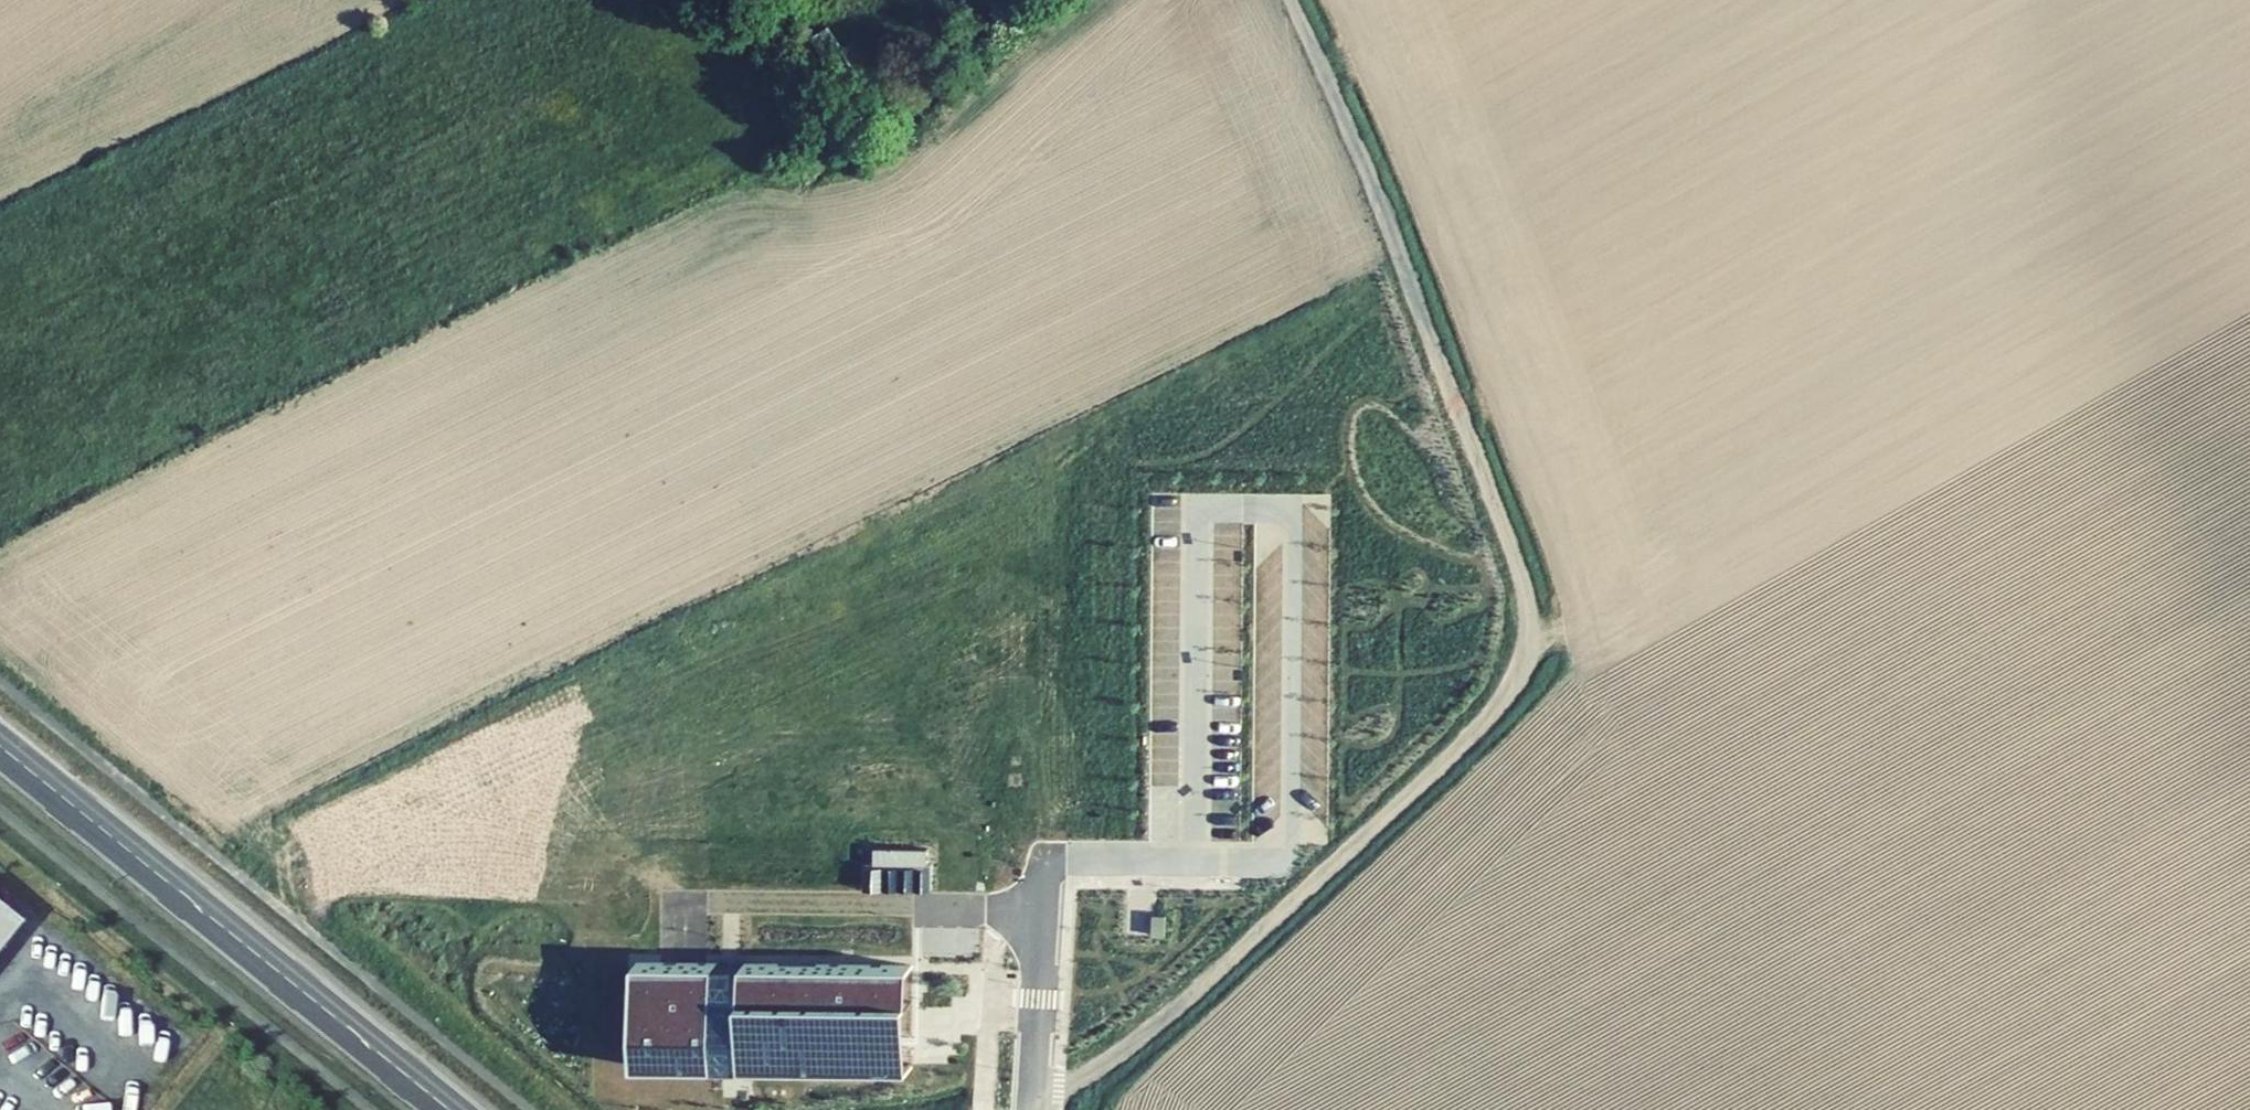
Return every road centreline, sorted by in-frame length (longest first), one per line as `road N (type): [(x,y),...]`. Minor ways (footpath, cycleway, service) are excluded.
road 1 (track): [(1290,0),(1381,205),(1512,549),(1526,597),(1528,654),(1517,686),(1476,734),(1199,990),(1093,1076),(1072,1086),(1032,1086)]
road 2 (primary): [(0,747),(450,1109)]
road 3 (unclassified): [(1063,857),(1048,871),(1030,1109)]

